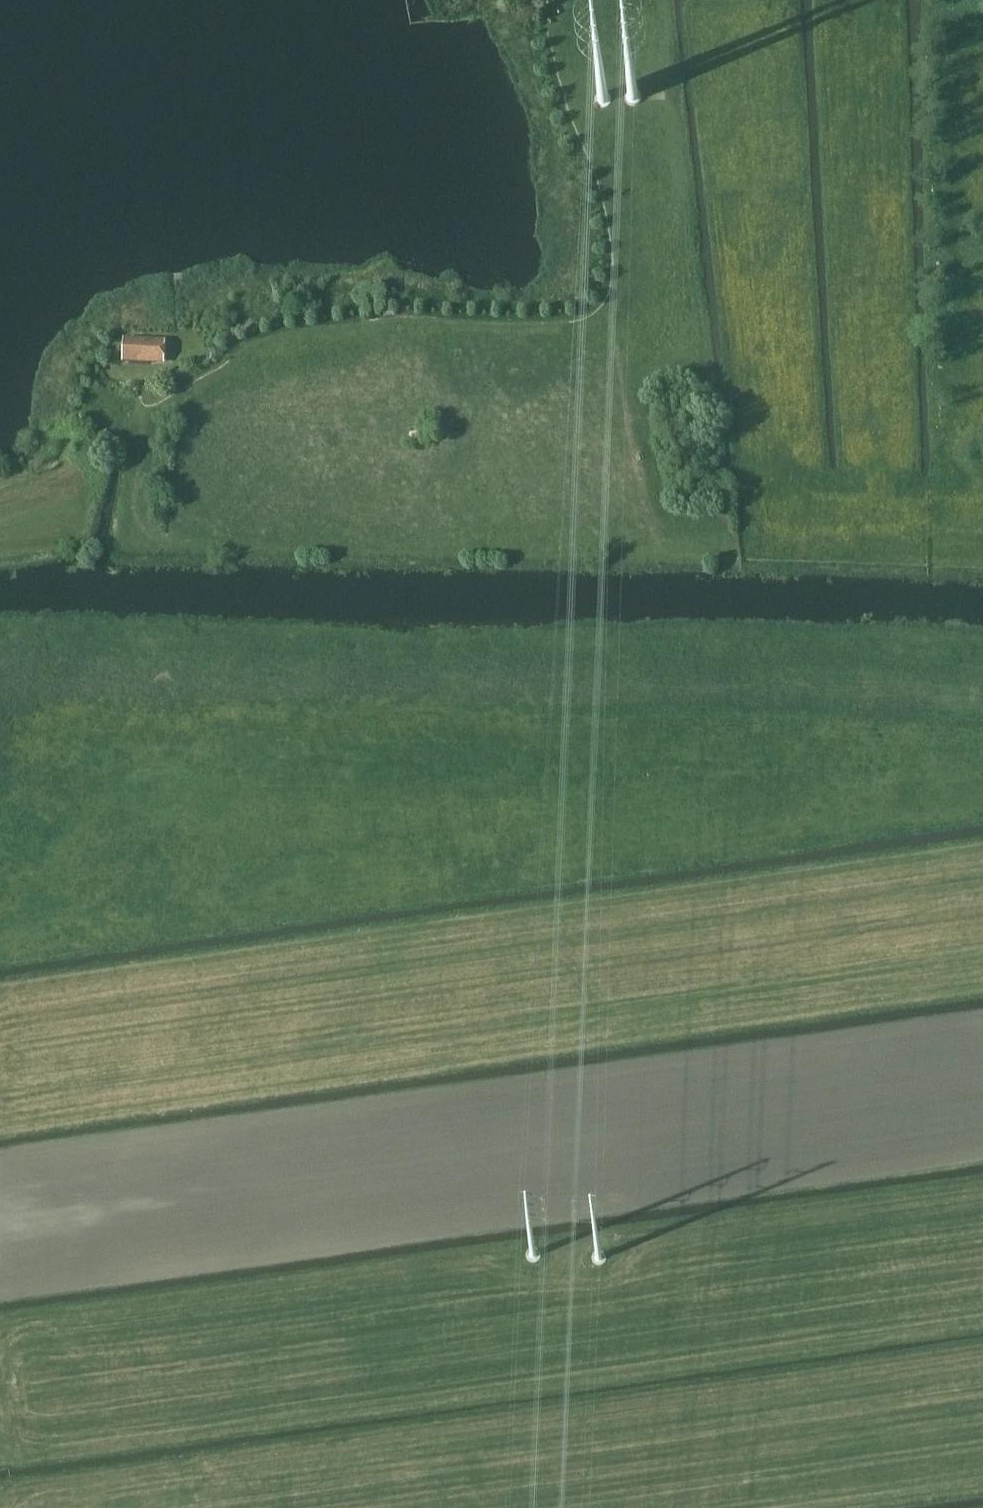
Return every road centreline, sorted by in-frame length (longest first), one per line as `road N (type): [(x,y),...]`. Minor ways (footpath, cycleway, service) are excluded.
road 1 (track): [(321,657),(42,654),(0,675)]

